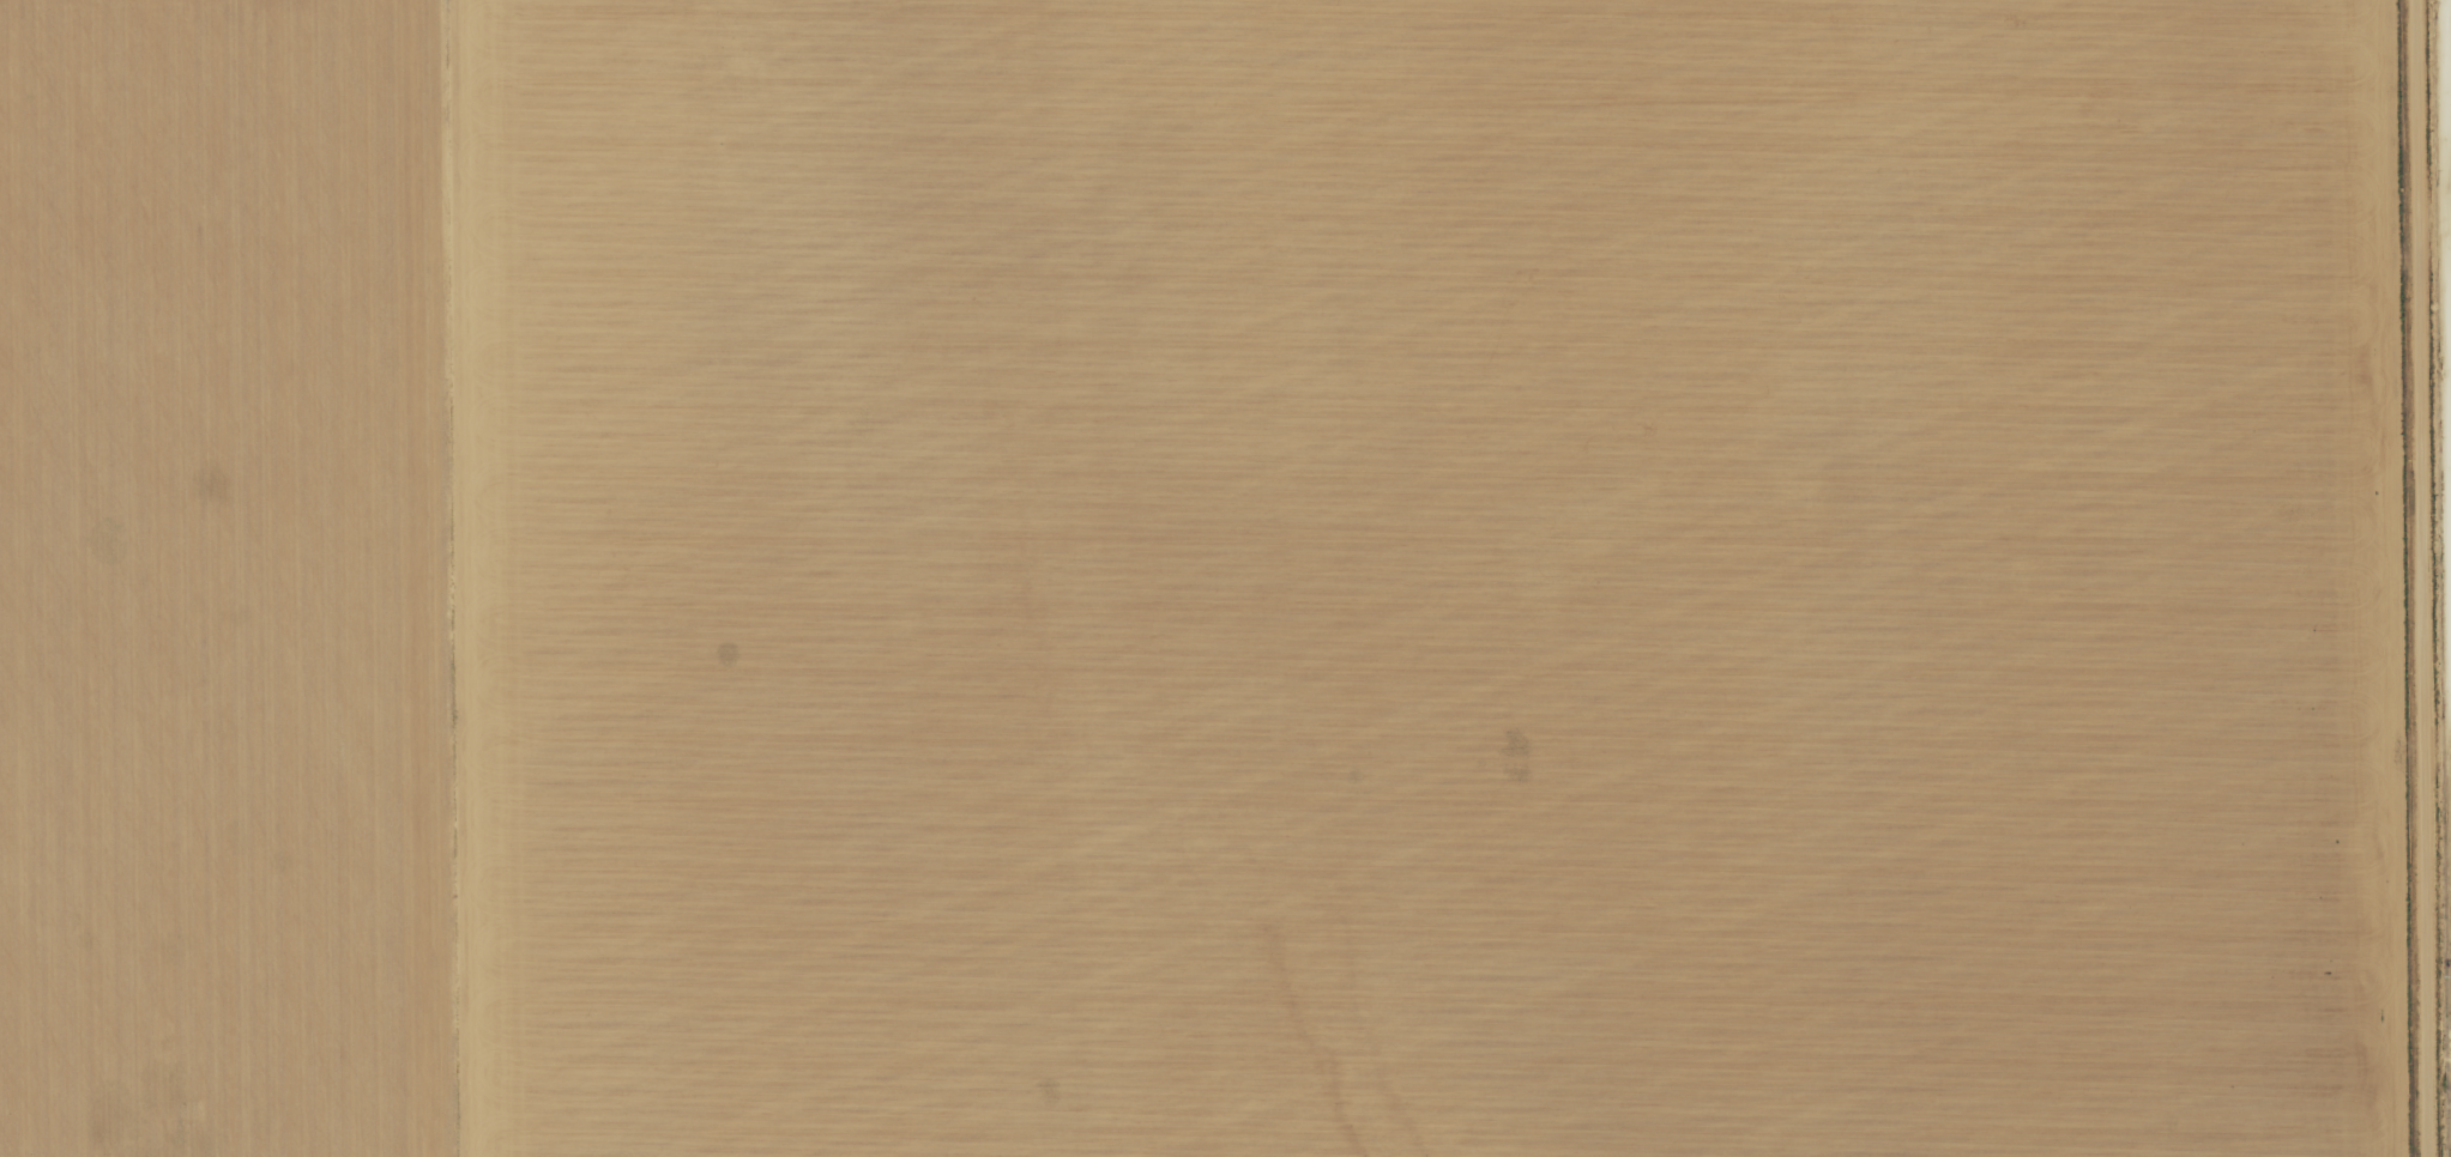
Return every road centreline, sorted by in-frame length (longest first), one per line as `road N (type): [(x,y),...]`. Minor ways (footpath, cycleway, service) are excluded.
road 1 (residential): [(2429,1156),(2408,0)]
road 2 (residential): [(2450,564),(2447,0)]

